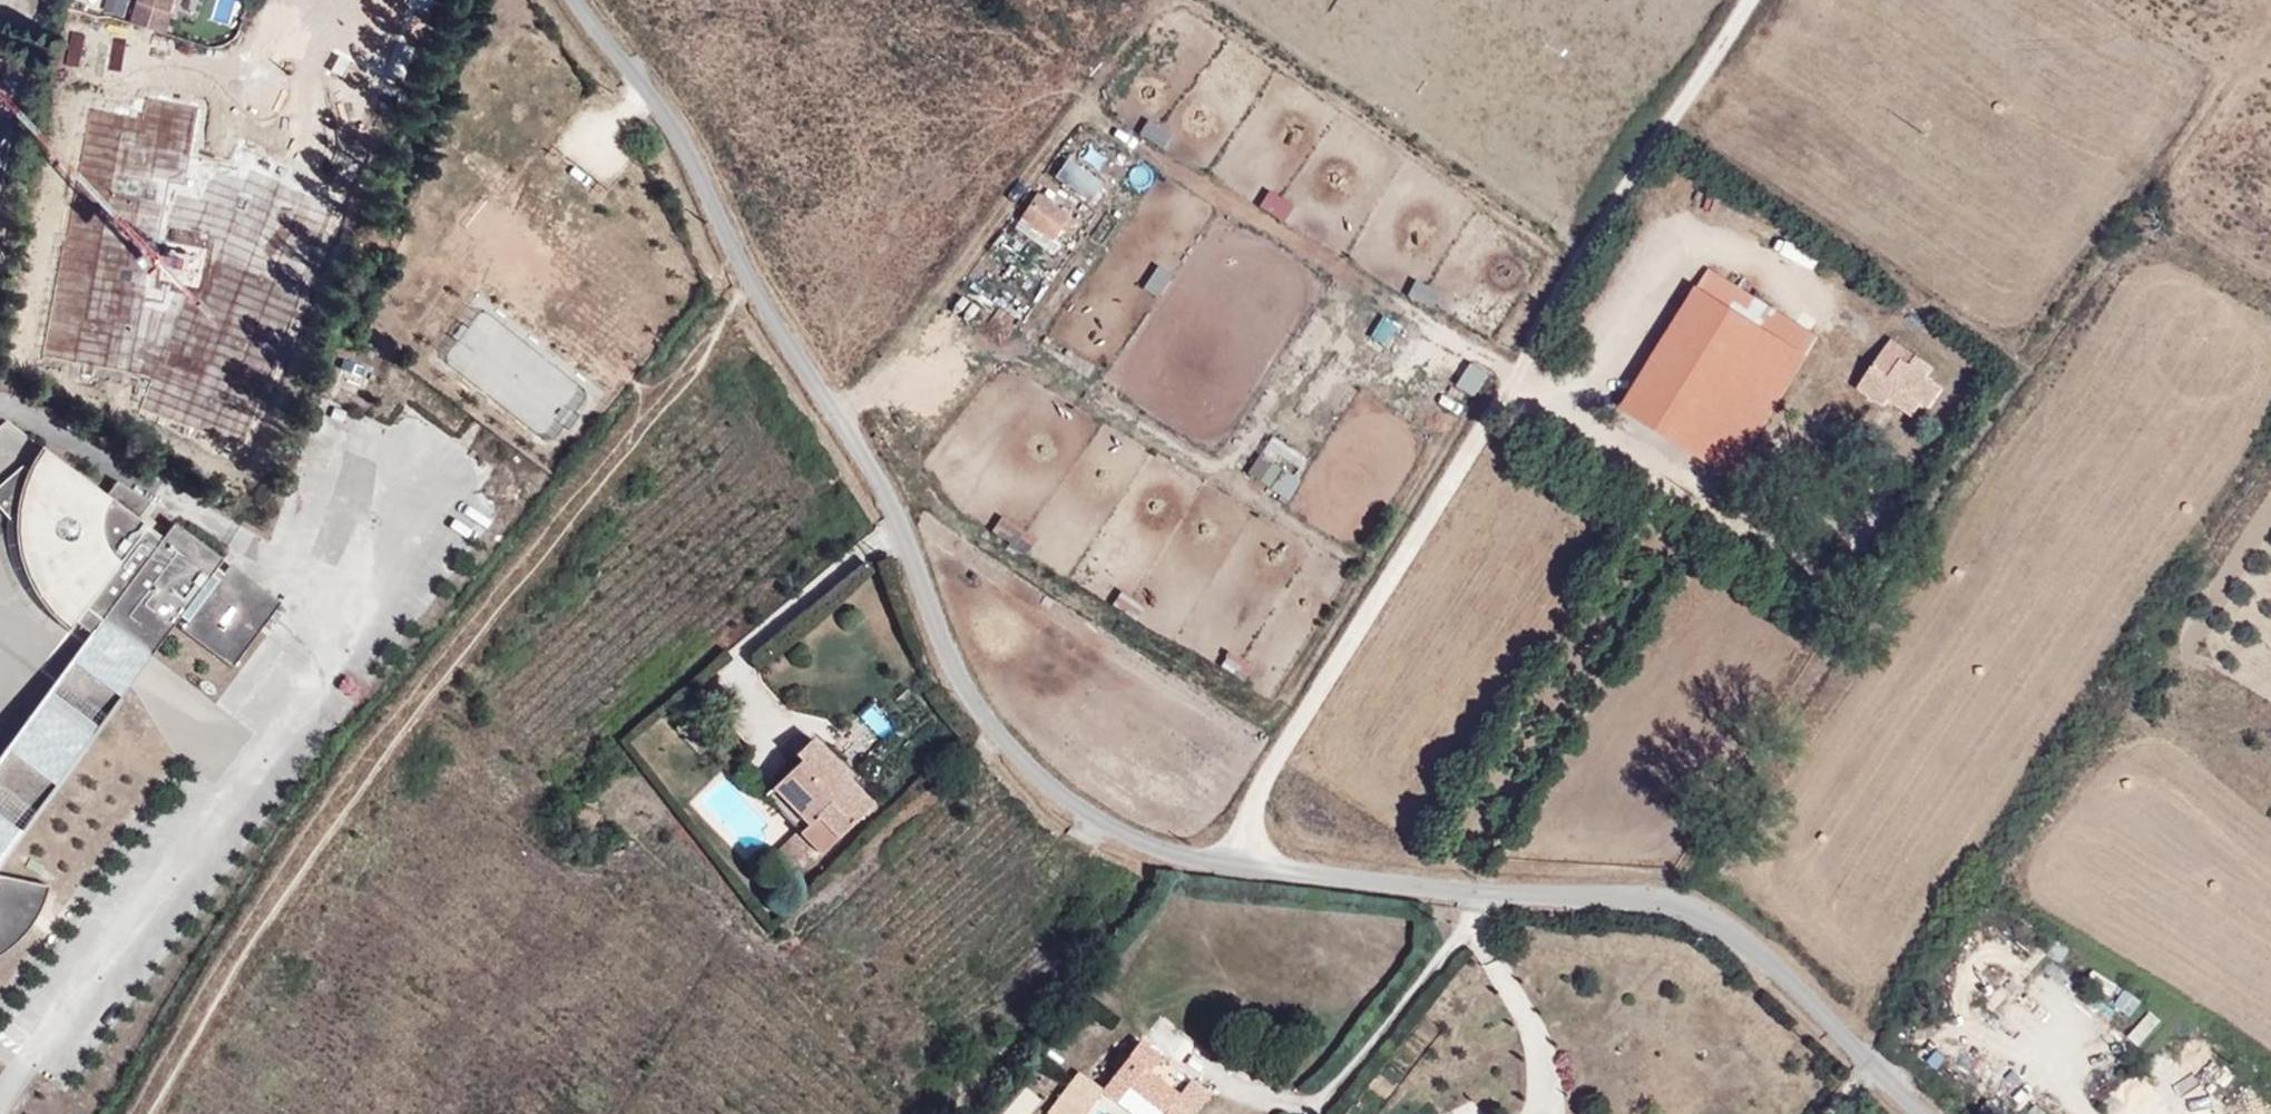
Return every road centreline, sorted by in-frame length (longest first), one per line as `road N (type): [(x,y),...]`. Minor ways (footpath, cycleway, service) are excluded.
road 1 (unclassified): [(575,0),(673,126),(751,286),(887,495),(973,700),(1052,788),(1113,831),(1183,856),(1459,892),(1682,907),(1778,970),(1922,1113)]

